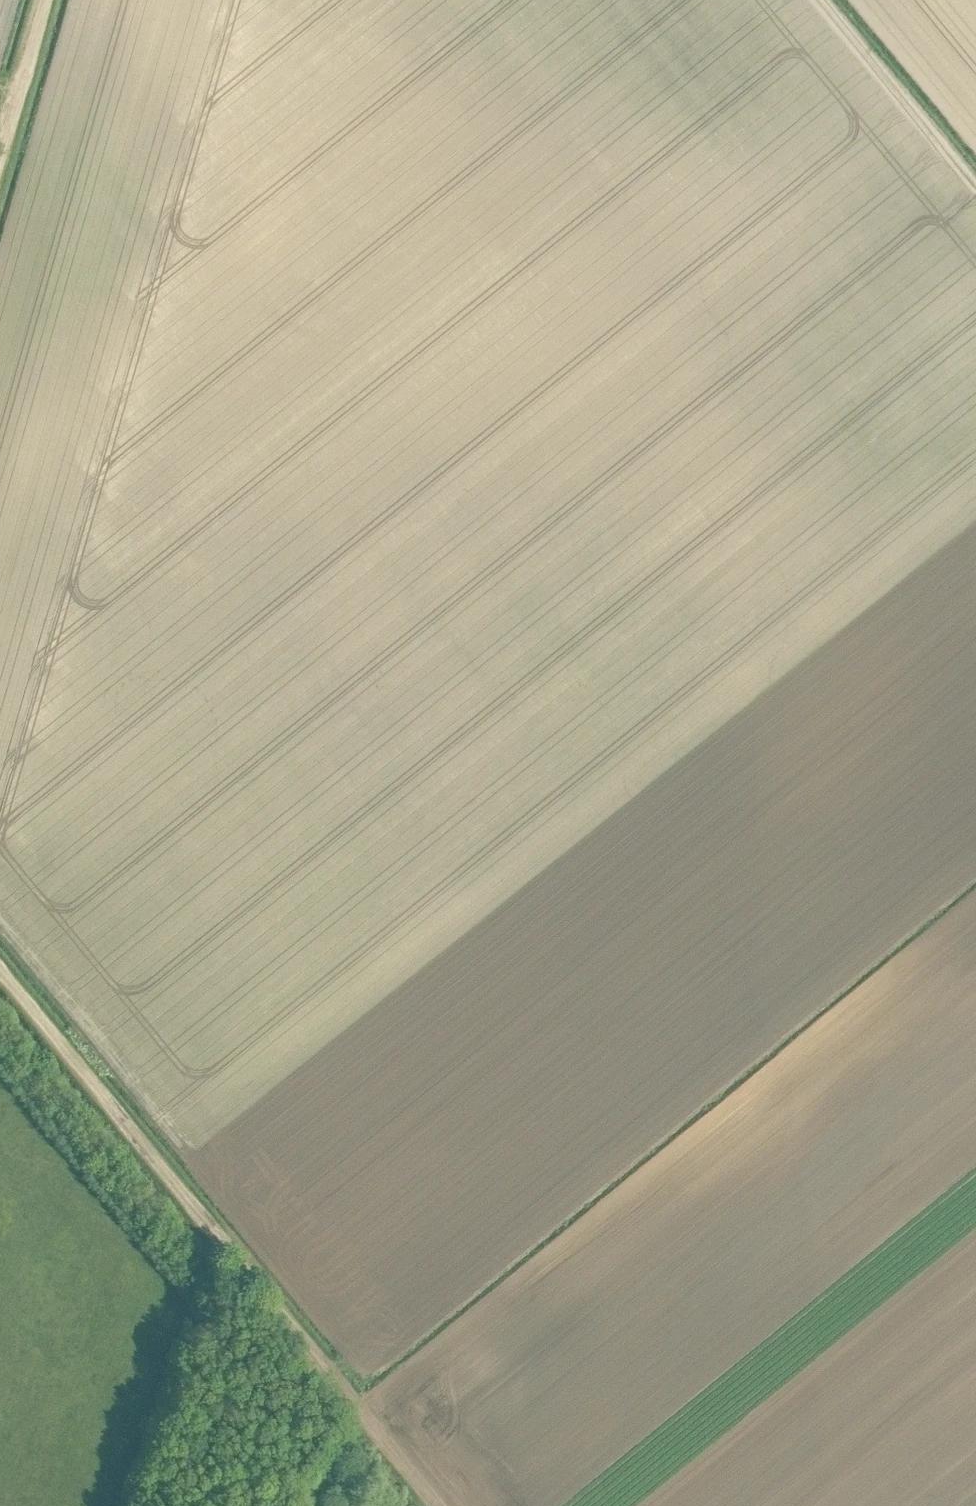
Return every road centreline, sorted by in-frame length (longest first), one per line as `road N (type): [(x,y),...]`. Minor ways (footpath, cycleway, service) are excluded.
road 1 (track): [(439,1505),(0,970)]
road 2 (track): [(47,0),(0,163)]

